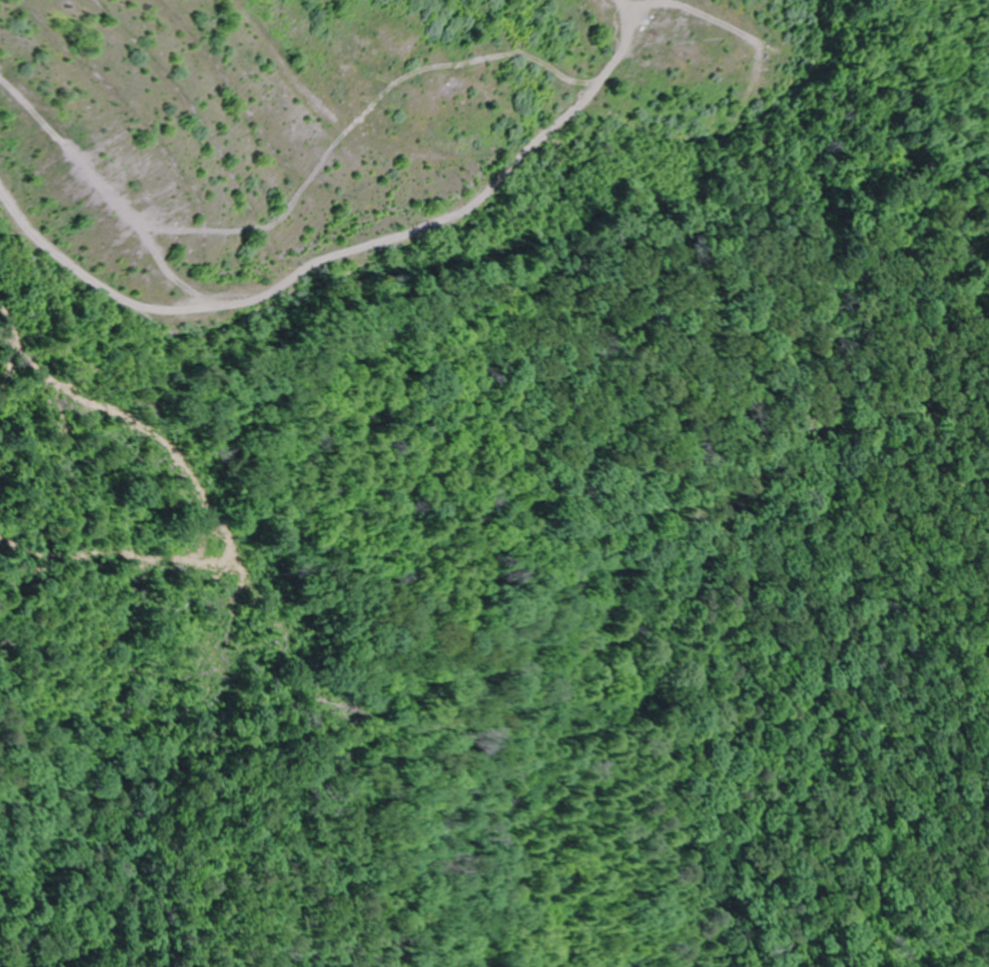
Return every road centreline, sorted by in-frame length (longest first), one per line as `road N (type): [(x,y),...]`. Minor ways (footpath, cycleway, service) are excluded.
road 1 (track): [(608,0),(624,42),(618,68),(603,83),(581,88),(540,71),(496,67),(392,88),(357,116),(272,226),(246,239),(145,243),(115,235),(0,107)]

